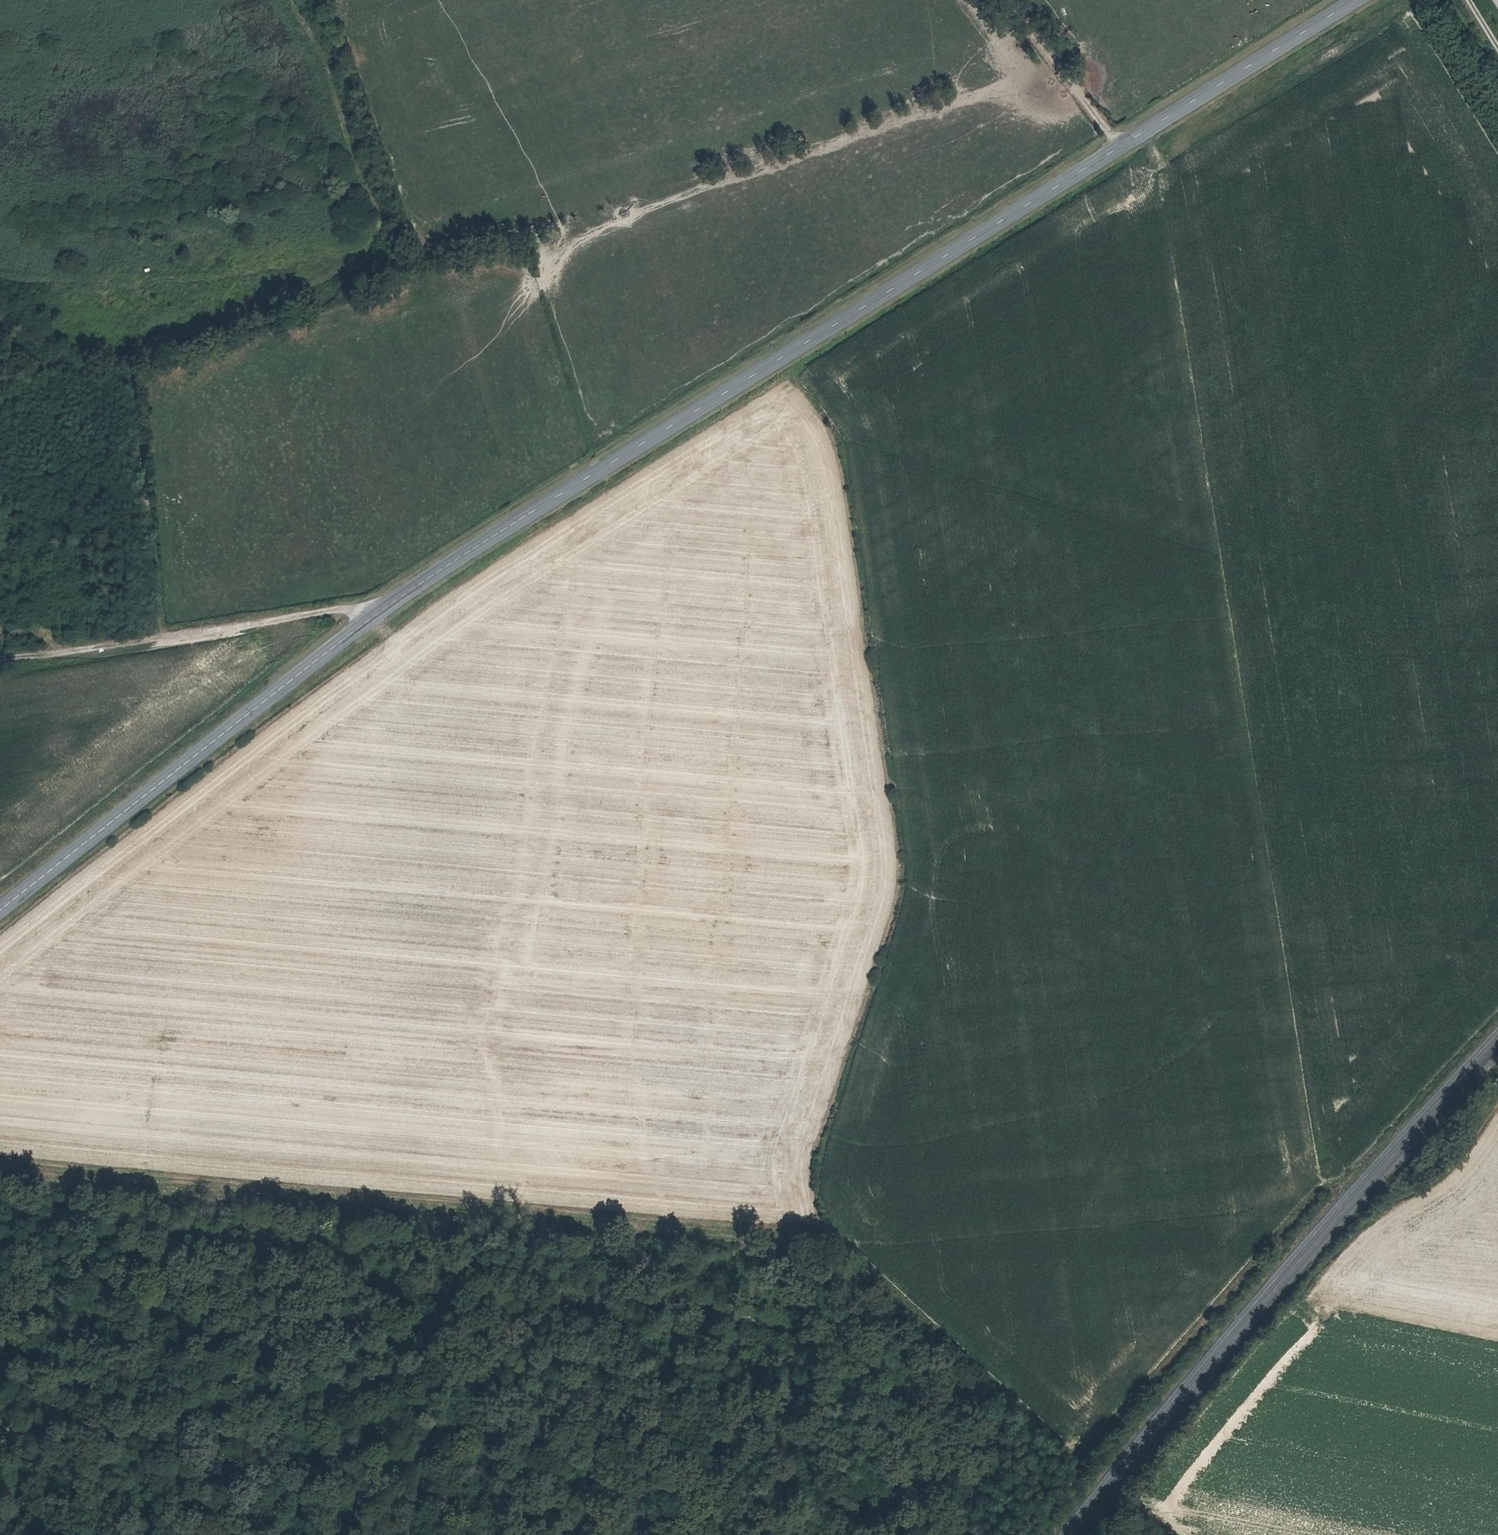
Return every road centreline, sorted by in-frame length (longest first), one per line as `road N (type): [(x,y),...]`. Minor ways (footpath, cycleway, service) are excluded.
road 1 (secondary): [(0,908),(368,620),(476,547),(1355,0)]
road 2 (track): [(368,620),(330,612),(0,662)]
road 3 (track): [(1011,0),(1118,148)]
road 4 (track): [(0,1411),(69,1471),(111,1534)]

